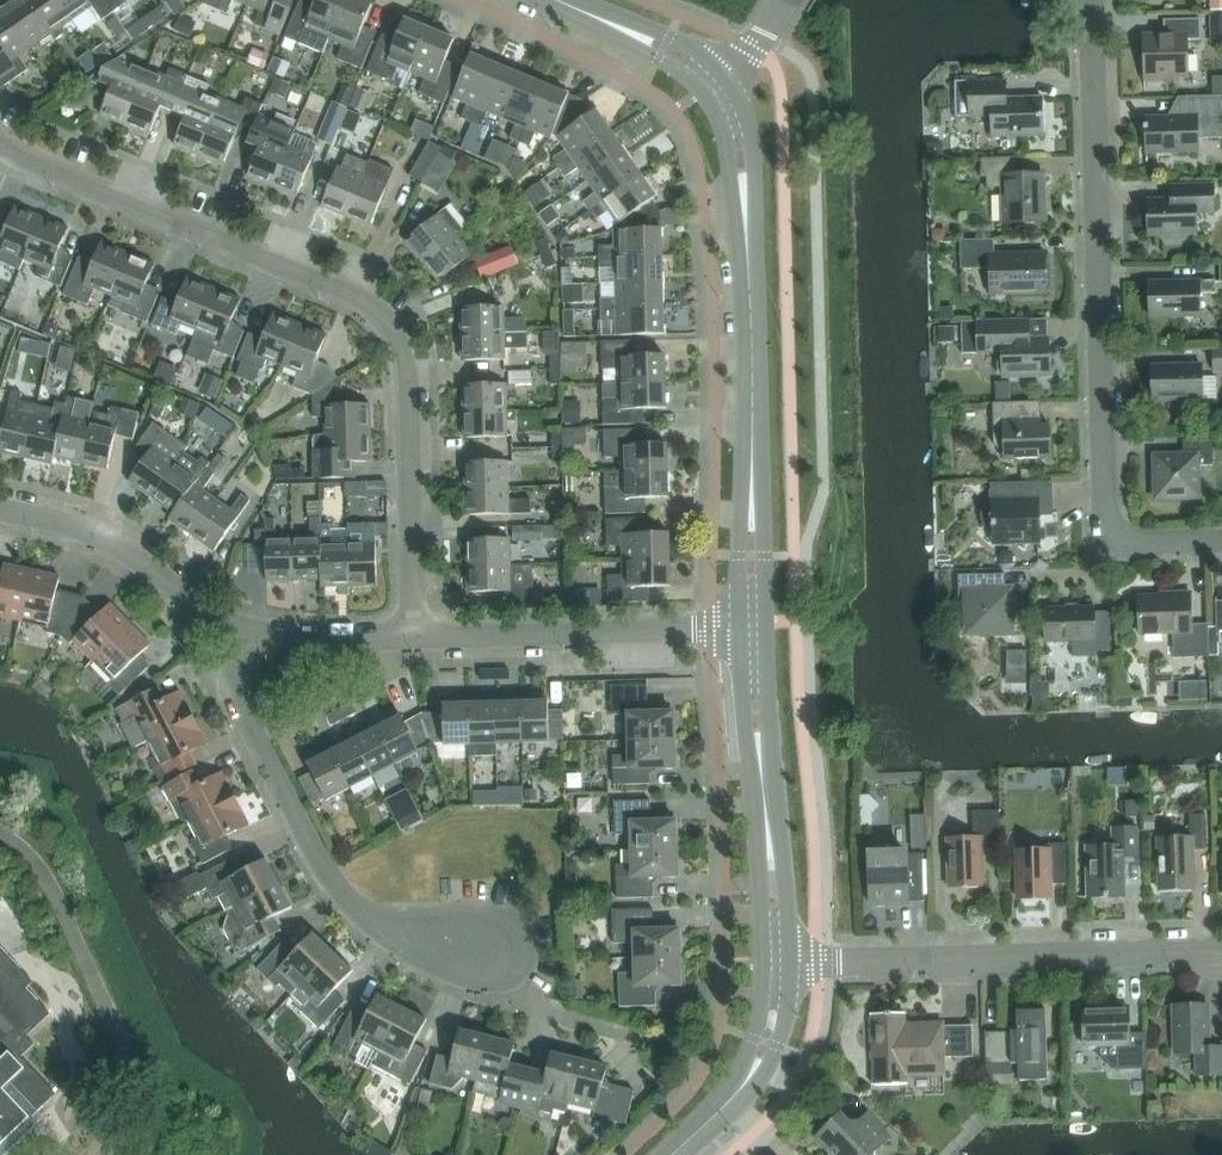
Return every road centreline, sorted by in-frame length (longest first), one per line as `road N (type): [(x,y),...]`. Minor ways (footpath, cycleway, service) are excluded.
road 1 (residential): [(414,637),(408,382),(390,323),(353,295),(0,143)]
road 2 (residential): [(1221,539),(1106,542),(1091,0)]
road 3 (residential): [(488,941),(463,951),(411,946),(333,878),(236,693),(235,669),(249,631)]
road 4 (residential): [(788,963),(1221,951)]
road 5 (tertiary): [(740,628),(762,964)]
road 6 (tertiary): [(788,963),(767,627)]
road 7 (residential): [(740,628),(414,637)]
road 8 (residential): [(249,631),(98,535),(0,510)]
road 9 (tertiary): [(751,330),(758,287),(752,138),(743,101),(725,73)]
road 10 (tertiary): [(753,378),(744,412),(740,628)]
road 11 (tertiary): [(767,627),(761,412),(753,378)]
road 12 (tertiary): [(702,92),(726,141),(751,330)]
road 13 (tertiary): [(685,1154),(765,1071),(787,1016),(788,963)]
road 14 (tertiary): [(762,964),(761,1007),(744,1061),(661,1154)]
road 15 (tertiary): [(540,0),(673,67),(702,92)]
road 16 (residential): [(414,637),(301,641),(249,631)]
road 17 (tertiary): [(725,73),(690,45),(585,0)]

